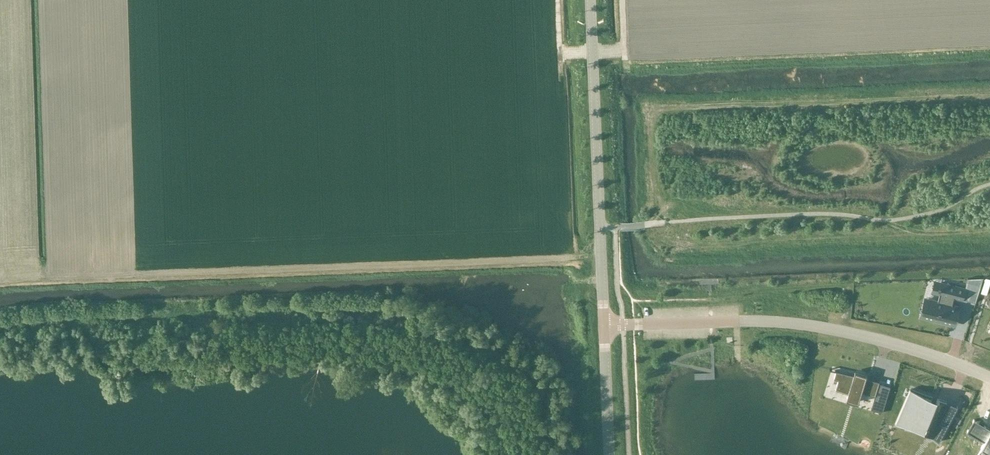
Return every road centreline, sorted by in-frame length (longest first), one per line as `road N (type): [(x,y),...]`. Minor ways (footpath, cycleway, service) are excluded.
road 1 (track): [(989,97),(666,110),(651,123),(656,211),(647,224)]
road 2 (unclassified): [(604,325),(797,324),(905,347),(989,378)]
road 3 (track): [(0,326),(379,310)]
road 4 (unclassified): [(604,325),(591,0)]
road 5 (track): [(989,228),(687,240)]
road 6 (track): [(227,365),(115,367),(60,353),(0,360)]
road 7 (track): [(819,103),(908,140),(989,124)]
road 8 (unclassified): [(610,454),(604,325)]

